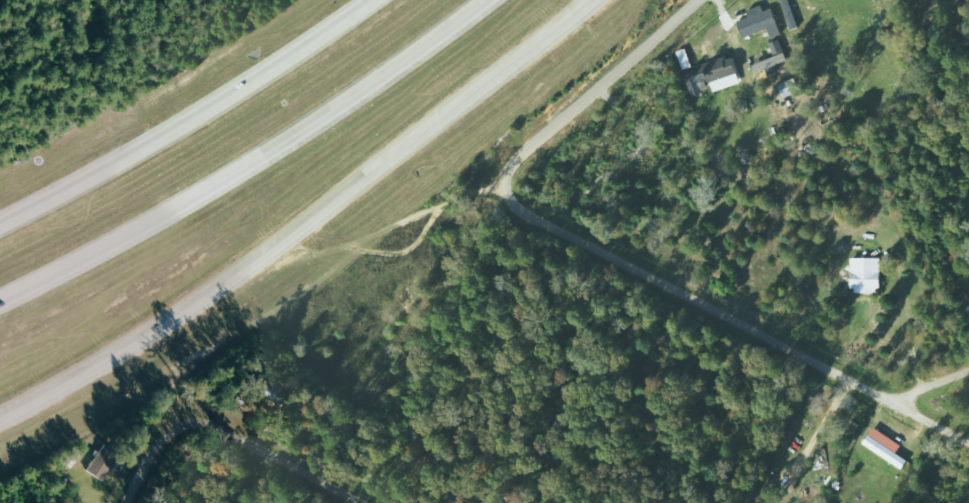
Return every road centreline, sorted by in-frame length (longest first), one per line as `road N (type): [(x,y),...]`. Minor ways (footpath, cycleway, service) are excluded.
road 1 (tertiary): [(0,416),(106,362),(257,263),(592,0)]
road 2 (motorway): [(0,300),(241,169),(485,0)]
road 3 (residential): [(968,441),(512,202),(502,189)]
road 4 (motorway): [(372,0),(281,67),(0,228)]
road 5 (residential): [(363,502),(211,423),(172,431),(127,502)]
road 6 (residential): [(502,189),(502,170),(516,152),(676,0)]

